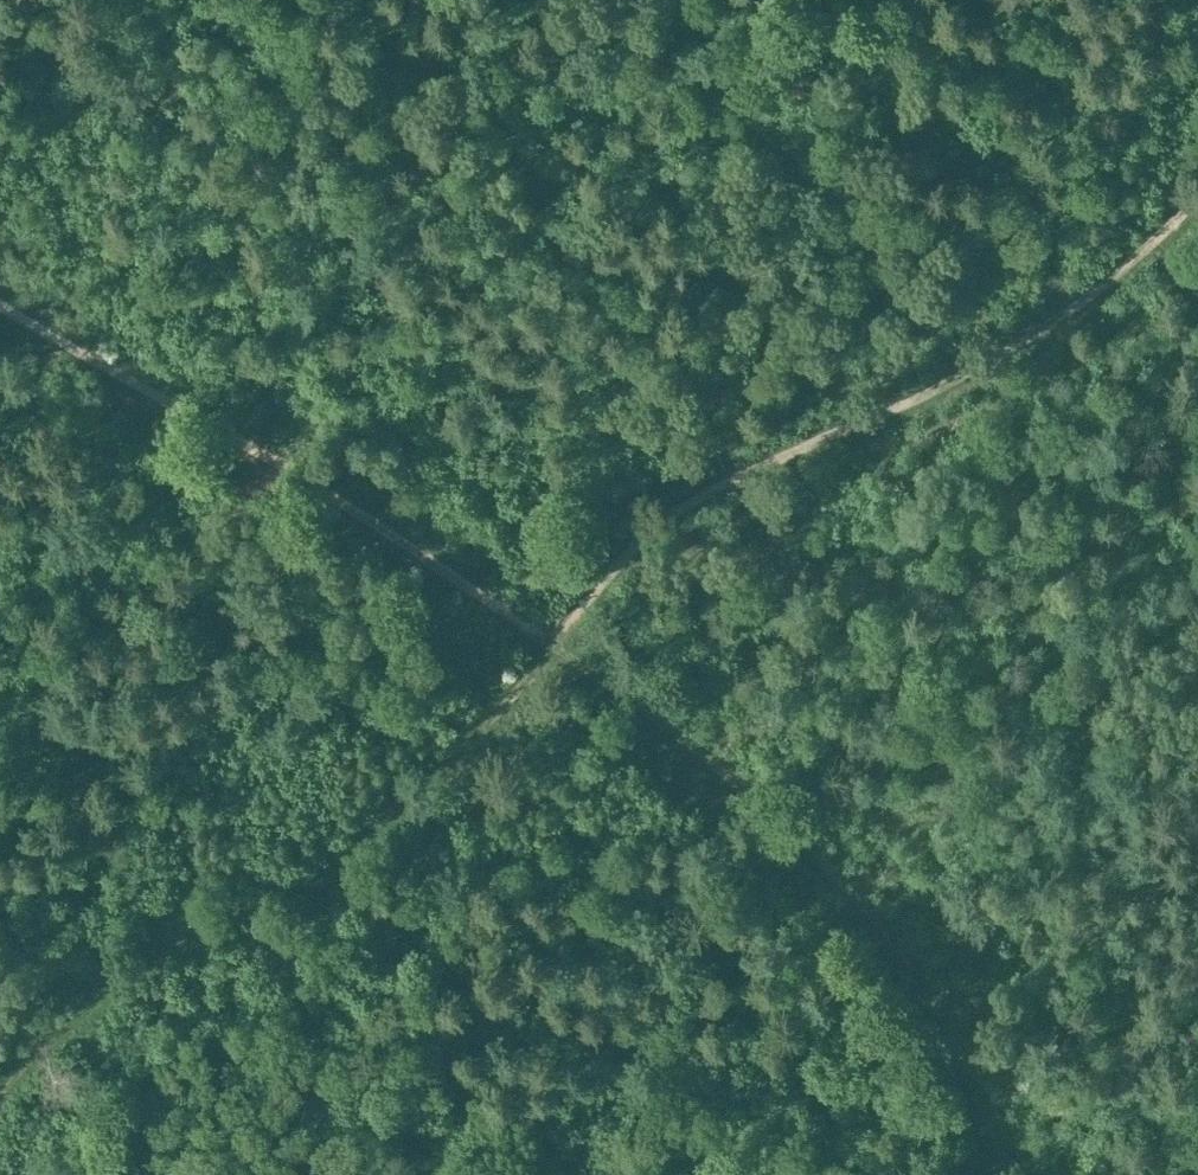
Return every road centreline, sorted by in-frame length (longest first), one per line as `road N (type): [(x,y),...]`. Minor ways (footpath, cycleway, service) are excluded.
road 1 (track): [(0,309),(312,484),(550,645),(613,566),(683,505),(1016,347),(1118,274),(1197,197)]
road 2 (track): [(0,1097),(87,1004),(401,804),(484,726),(550,645),(705,757),(853,898),(896,947),(1029,1174)]

